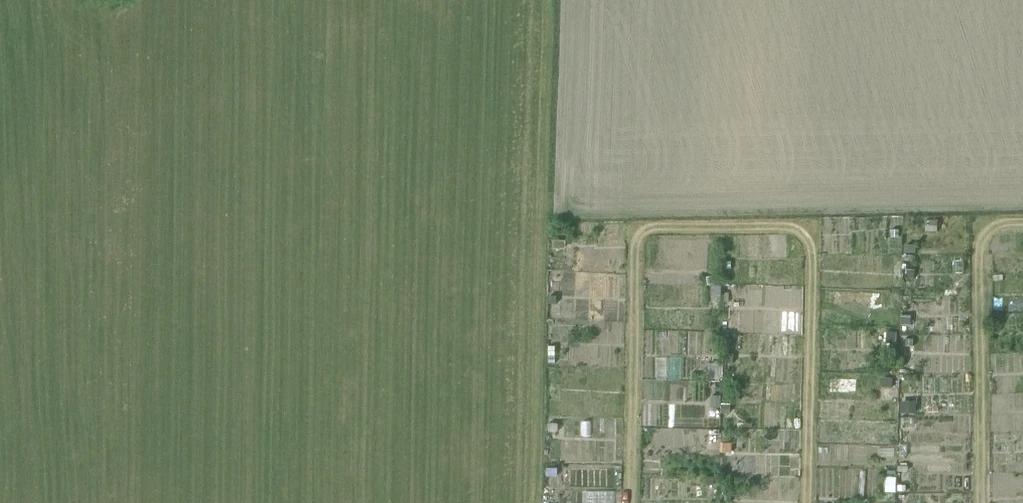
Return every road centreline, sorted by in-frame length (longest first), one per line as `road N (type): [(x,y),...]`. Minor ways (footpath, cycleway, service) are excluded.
road 1 (track): [(981,502),(978,251),(1001,225),(1022,225)]

